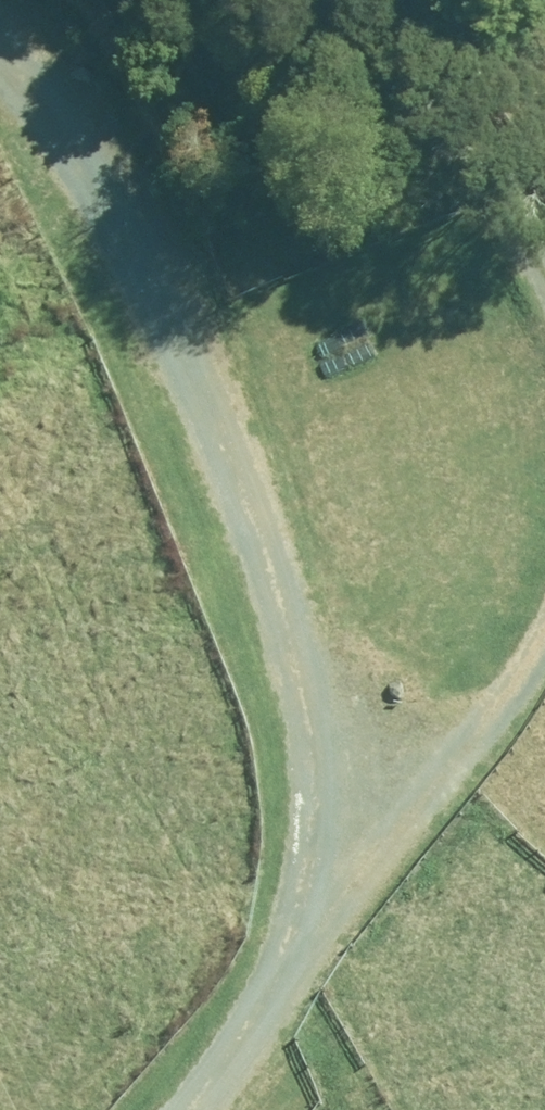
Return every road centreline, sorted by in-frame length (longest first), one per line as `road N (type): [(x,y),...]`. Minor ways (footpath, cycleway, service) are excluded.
road 1 (unclassified): [(0,6),(108,134),(292,574),(396,866)]
road 2 (unclassified): [(544,270),(510,196),(376,0)]
road 3 (unclassified): [(396,866),(200,1109)]
road 4 (unclassified): [(396,866),(544,665)]

